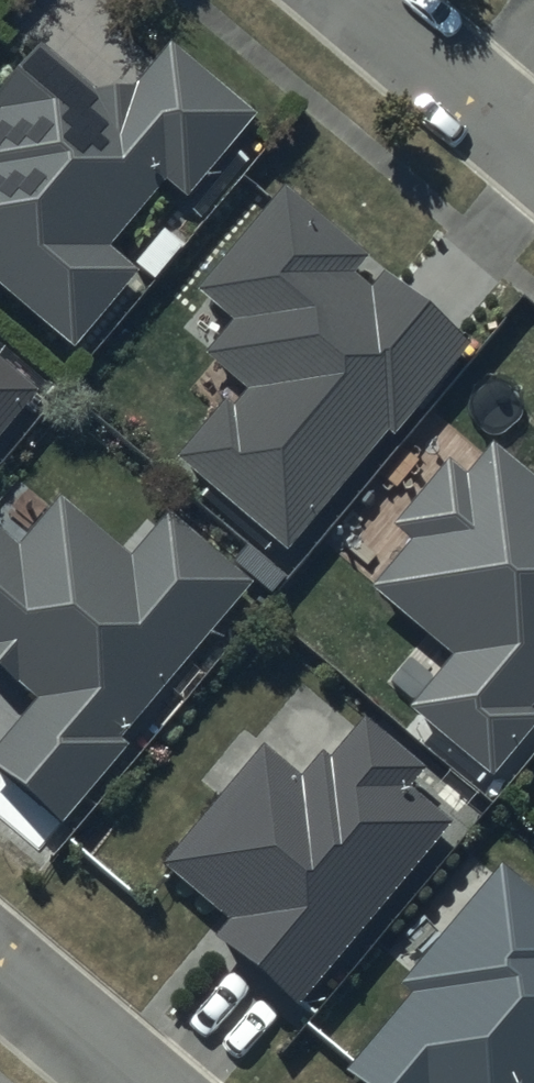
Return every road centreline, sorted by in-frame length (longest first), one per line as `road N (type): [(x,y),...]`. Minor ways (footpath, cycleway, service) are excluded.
road 1 (residential): [(368,0),(533,140)]
road 2 (residential): [(0,967),(138,1082)]

